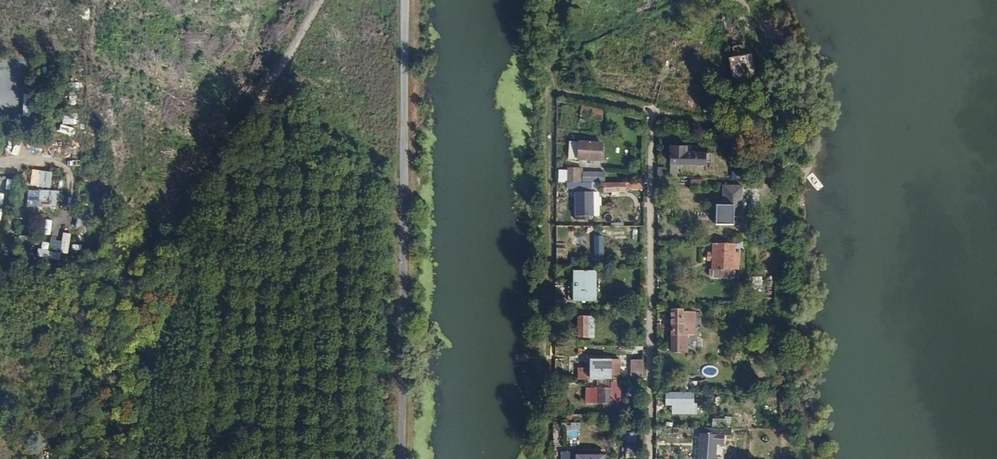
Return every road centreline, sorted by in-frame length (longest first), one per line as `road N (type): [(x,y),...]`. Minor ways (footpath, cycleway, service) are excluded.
road 1 (primary): [(0,8),(149,4),(424,19),(679,62),(996,156)]
road 2 (primary): [(996,132),(669,37),(429,0)]

